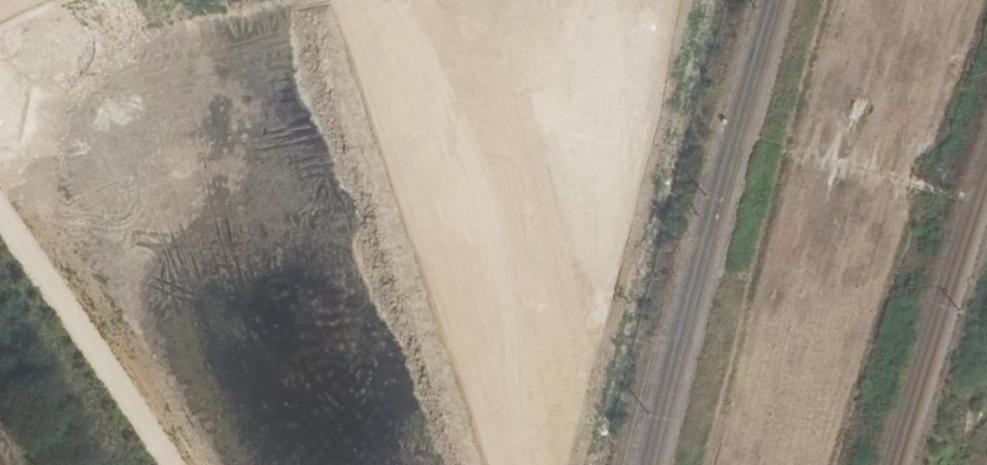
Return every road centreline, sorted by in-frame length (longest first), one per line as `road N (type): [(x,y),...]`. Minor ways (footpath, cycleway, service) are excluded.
road 1 (track): [(762,464),(893,0)]
road 2 (track): [(168,464),(130,392),(0,203)]

